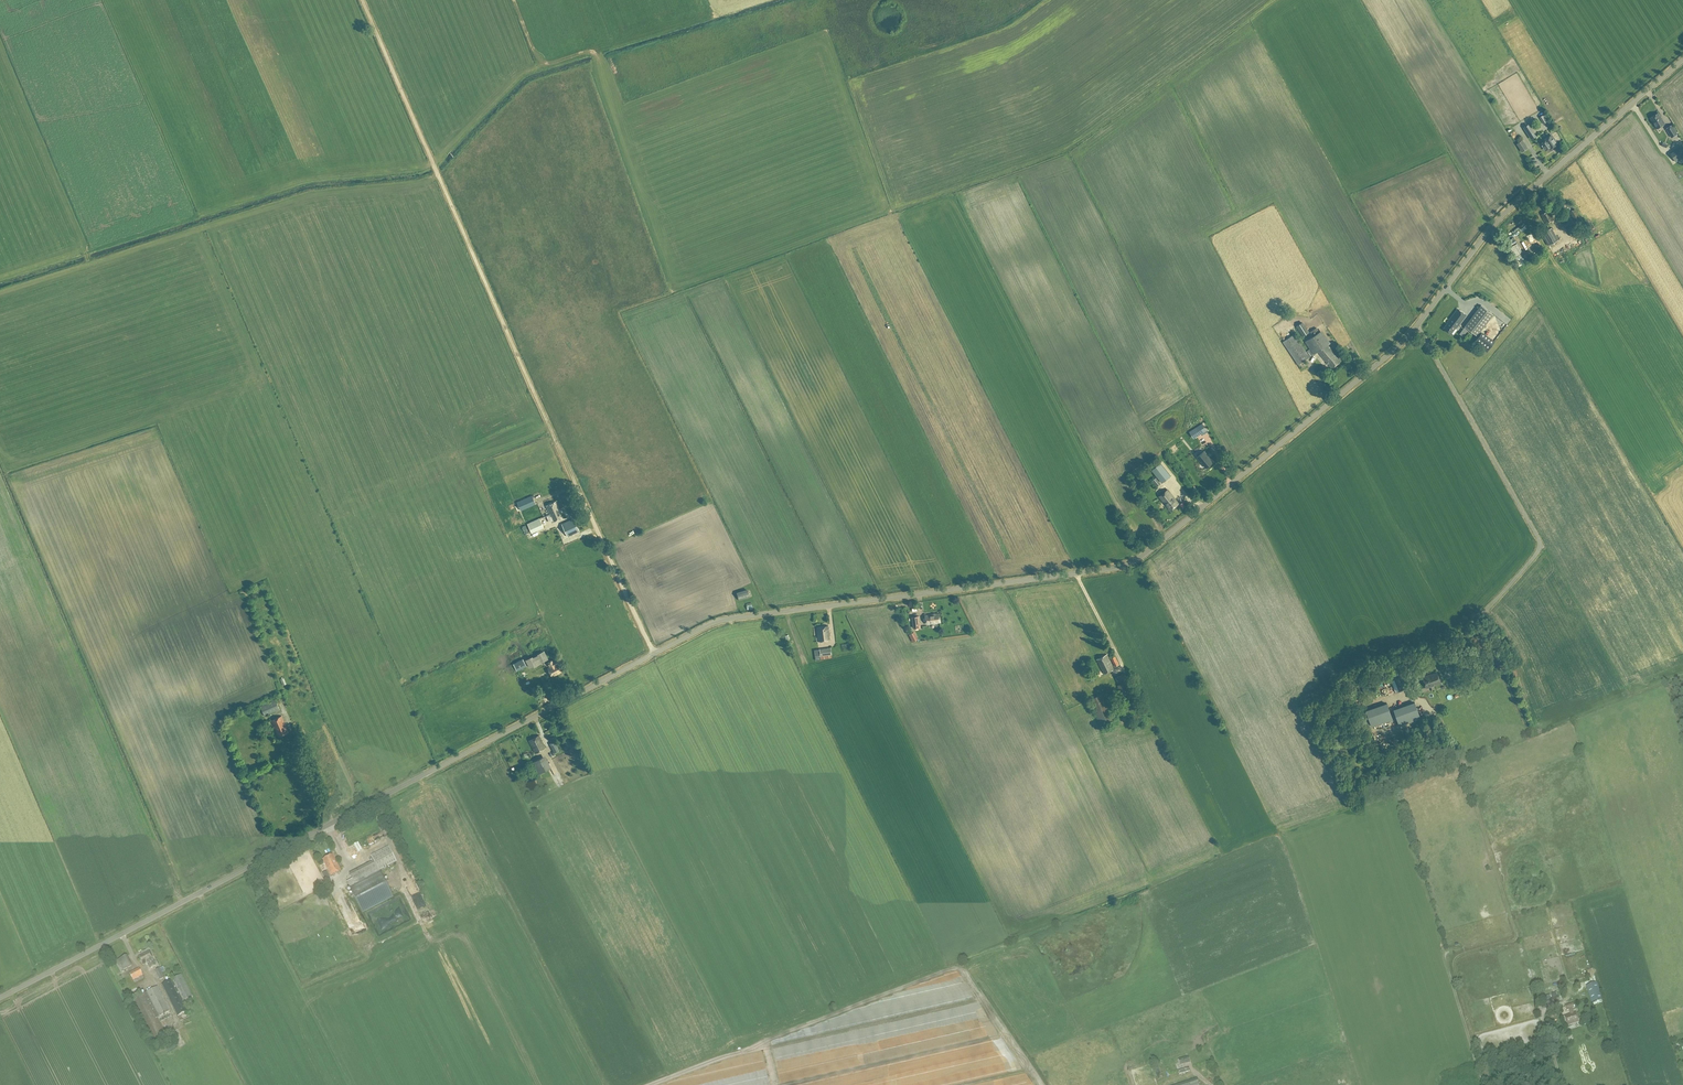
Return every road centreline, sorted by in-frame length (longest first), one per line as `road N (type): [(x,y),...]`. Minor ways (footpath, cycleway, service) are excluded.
road 1 (unclassified): [(0,998),(715,622),(1129,563),(1402,342),(1495,222),(1682,59)]
road 2 (track): [(656,653),(363,0)]

